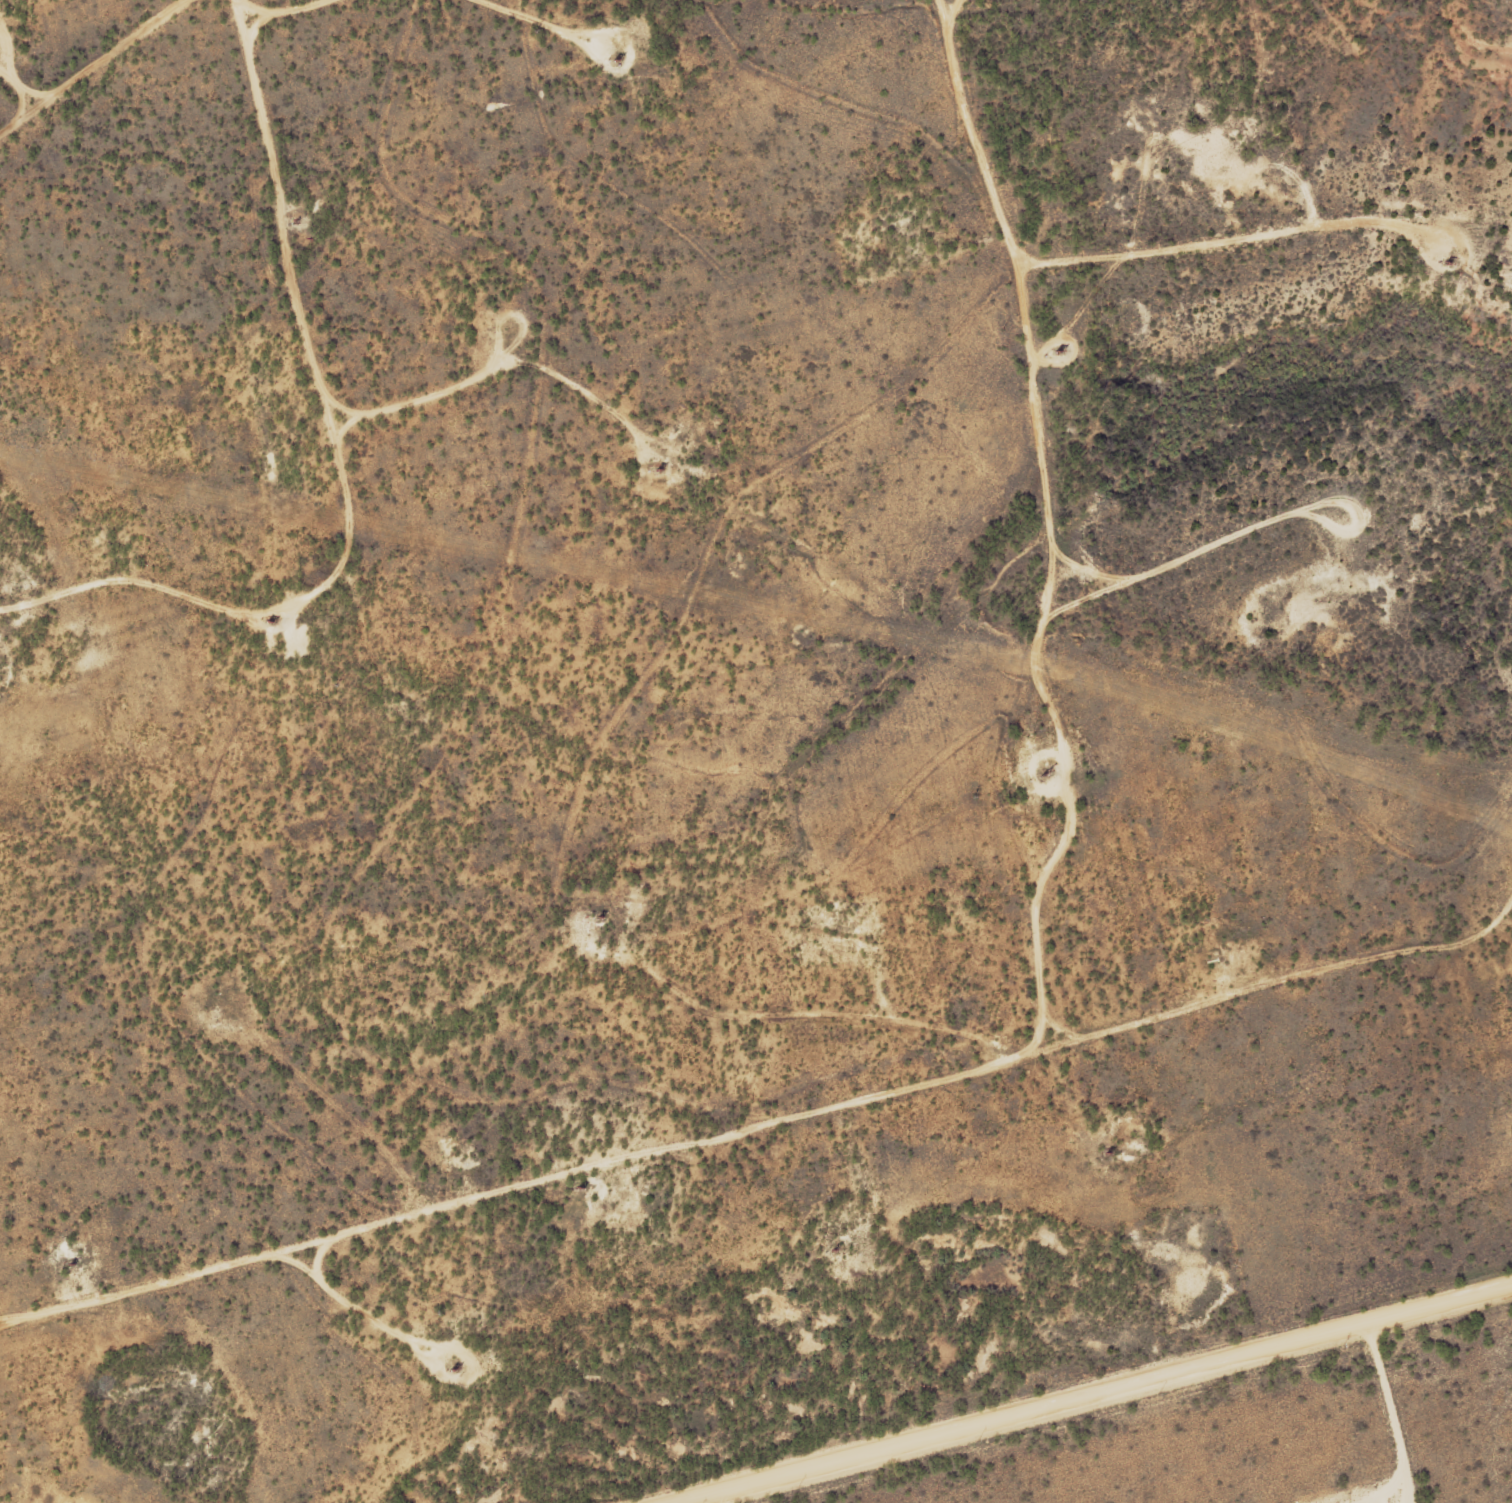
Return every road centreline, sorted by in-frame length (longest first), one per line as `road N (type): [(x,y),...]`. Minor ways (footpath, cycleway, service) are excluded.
road 1 (residential): [(688,1502),(1511,1292)]

